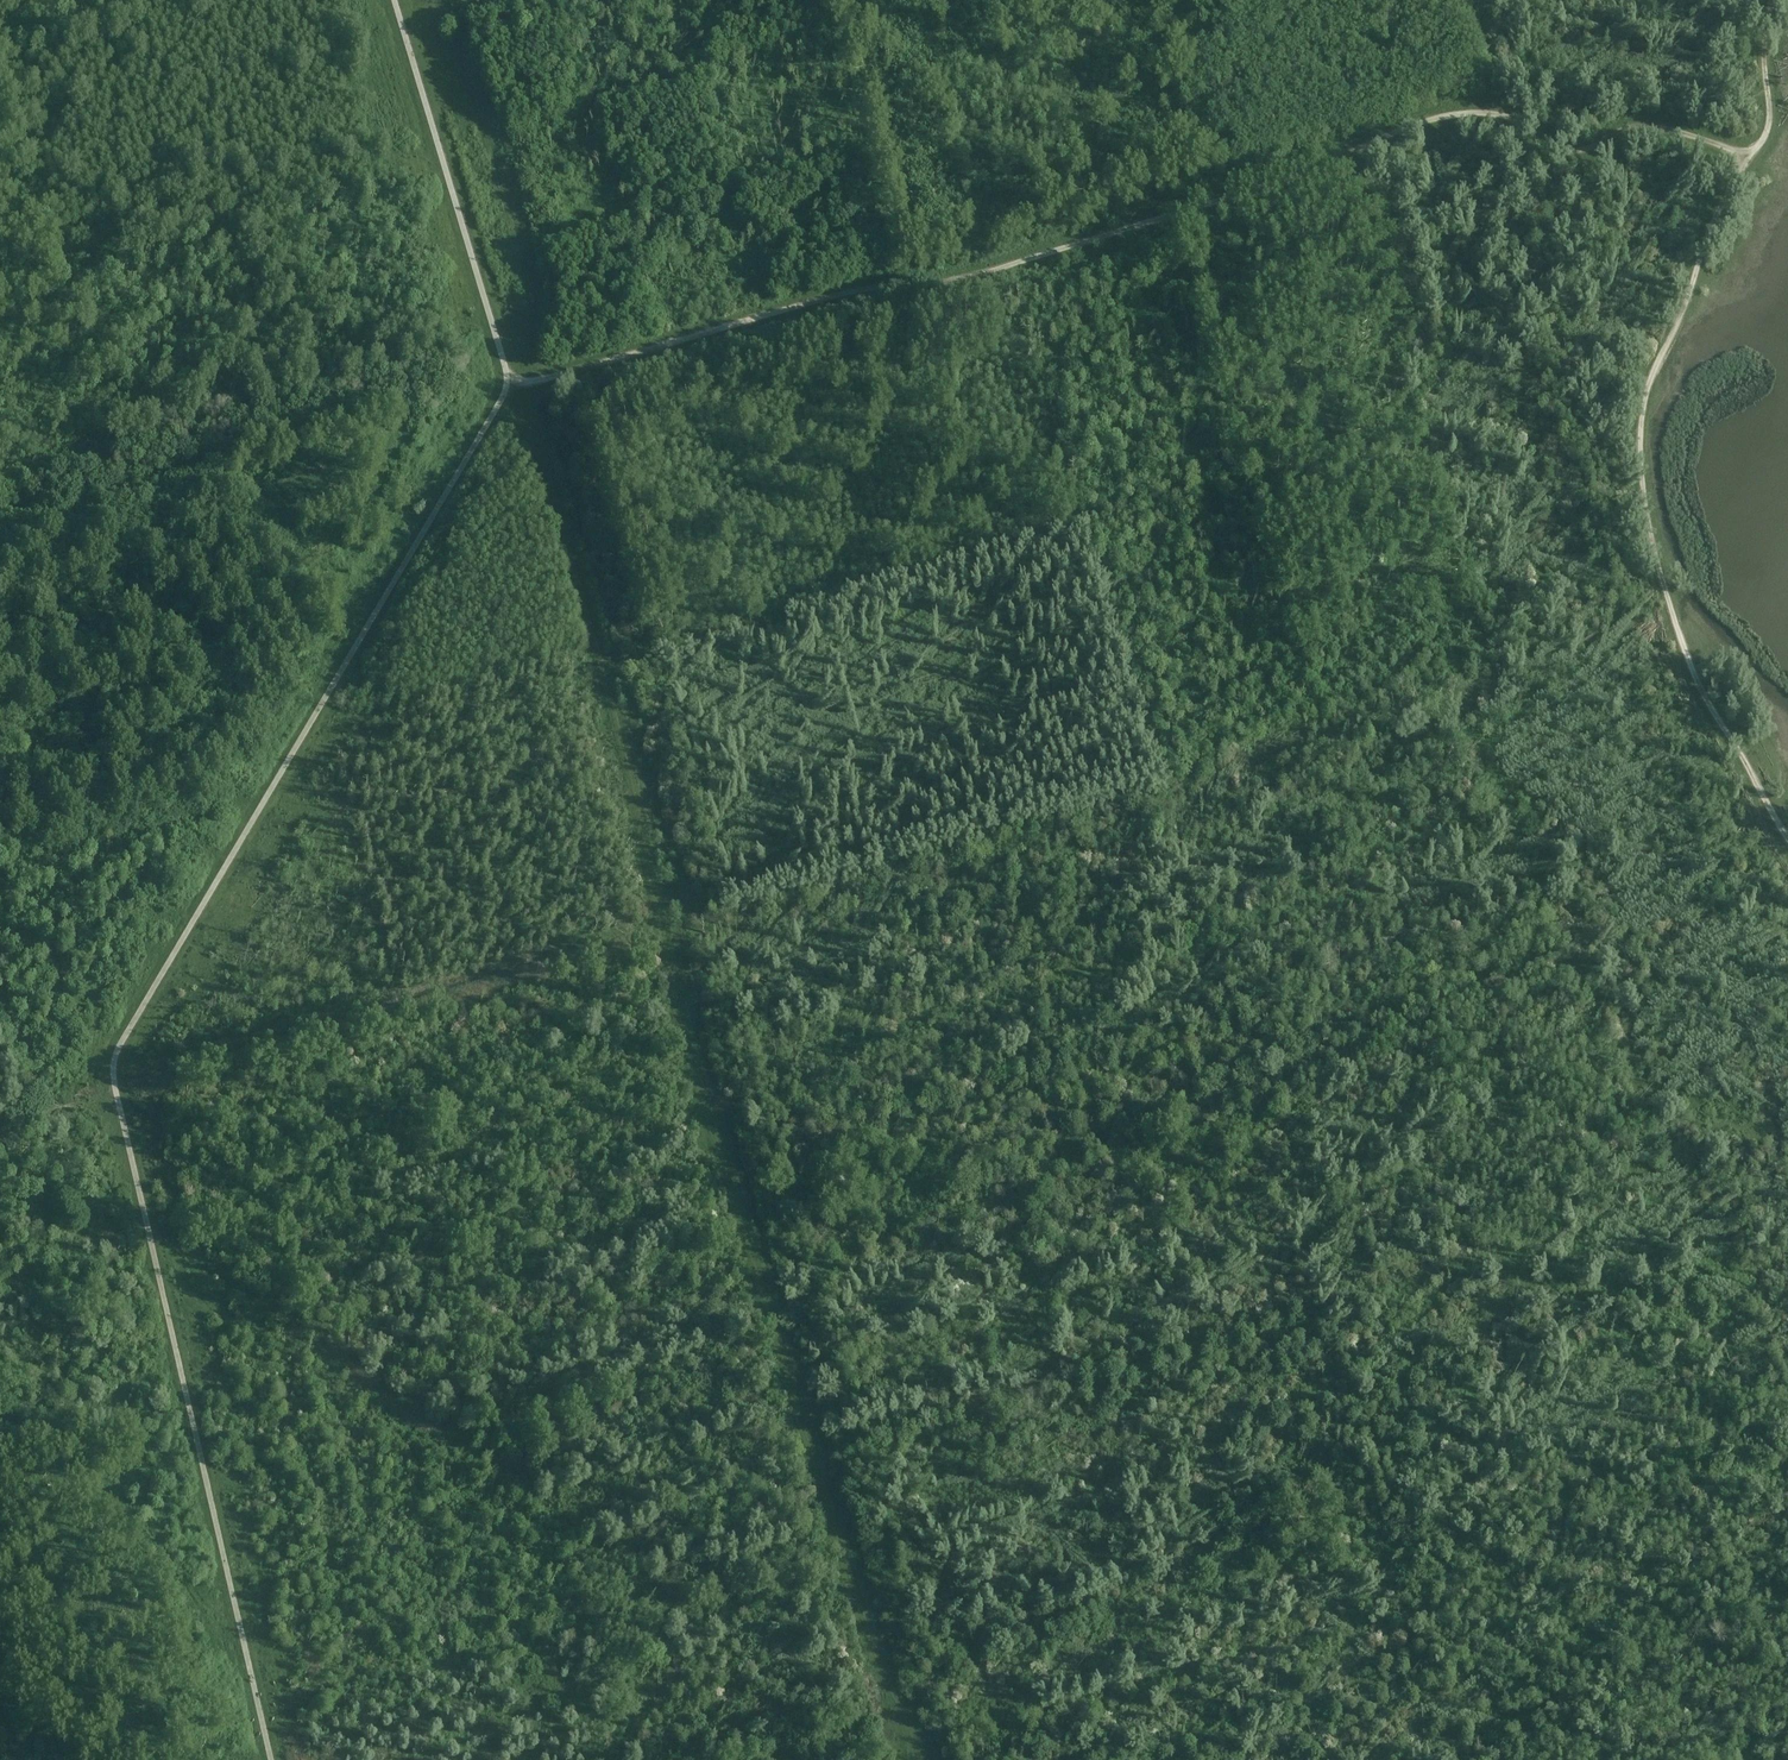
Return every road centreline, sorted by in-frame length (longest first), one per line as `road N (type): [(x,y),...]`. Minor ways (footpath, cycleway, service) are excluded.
road 1 (track): [(513,391),(885,1675),(921,1759)]
road 2 (track): [(1776,0),(1768,126),(1741,160),(1632,422),(1624,464),(1681,654),(1787,838)]

